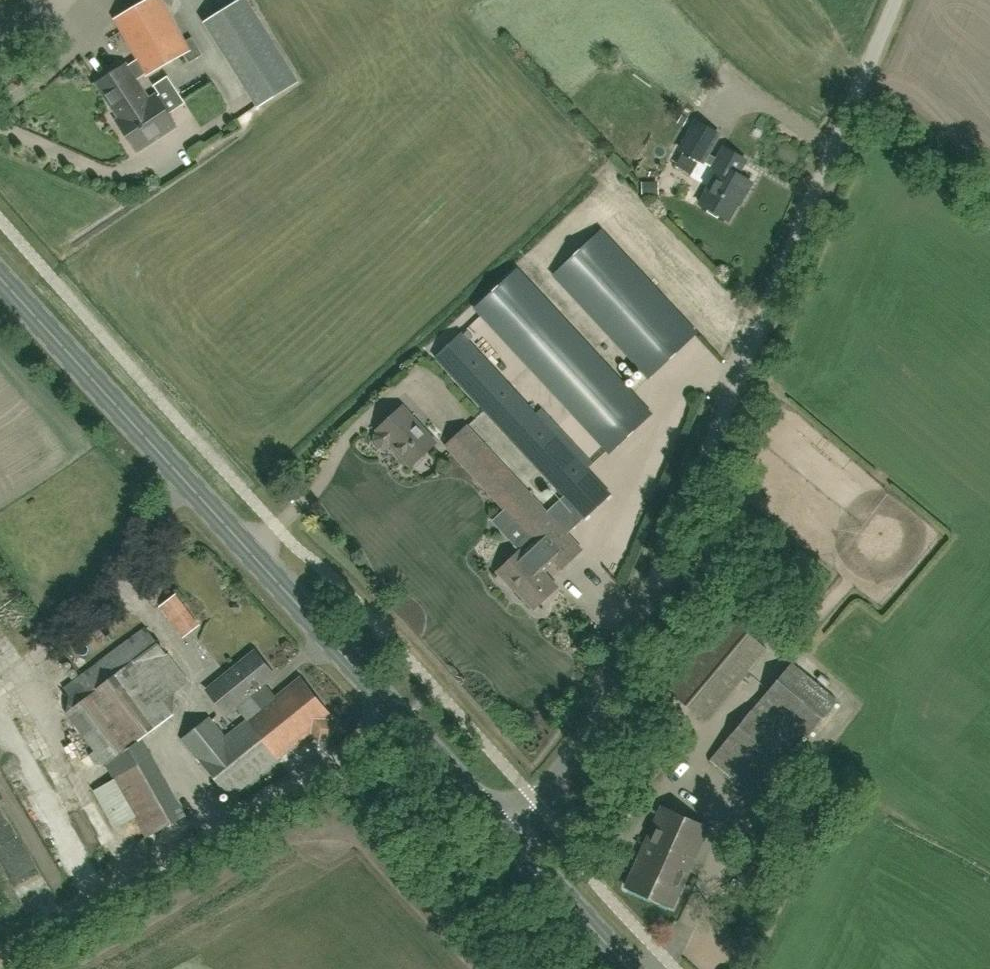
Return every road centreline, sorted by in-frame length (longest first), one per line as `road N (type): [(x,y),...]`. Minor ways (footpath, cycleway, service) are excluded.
road 1 (unclassified): [(505,829),(586,739),(897,0)]
road 2 (primary): [(401,718),(0,277)]
road 3 (unclassified): [(65,921),(401,718)]
road 4 (primary): [(631,968),(505,829)]
road 5 (primary): [(505,829),(401,718)]

